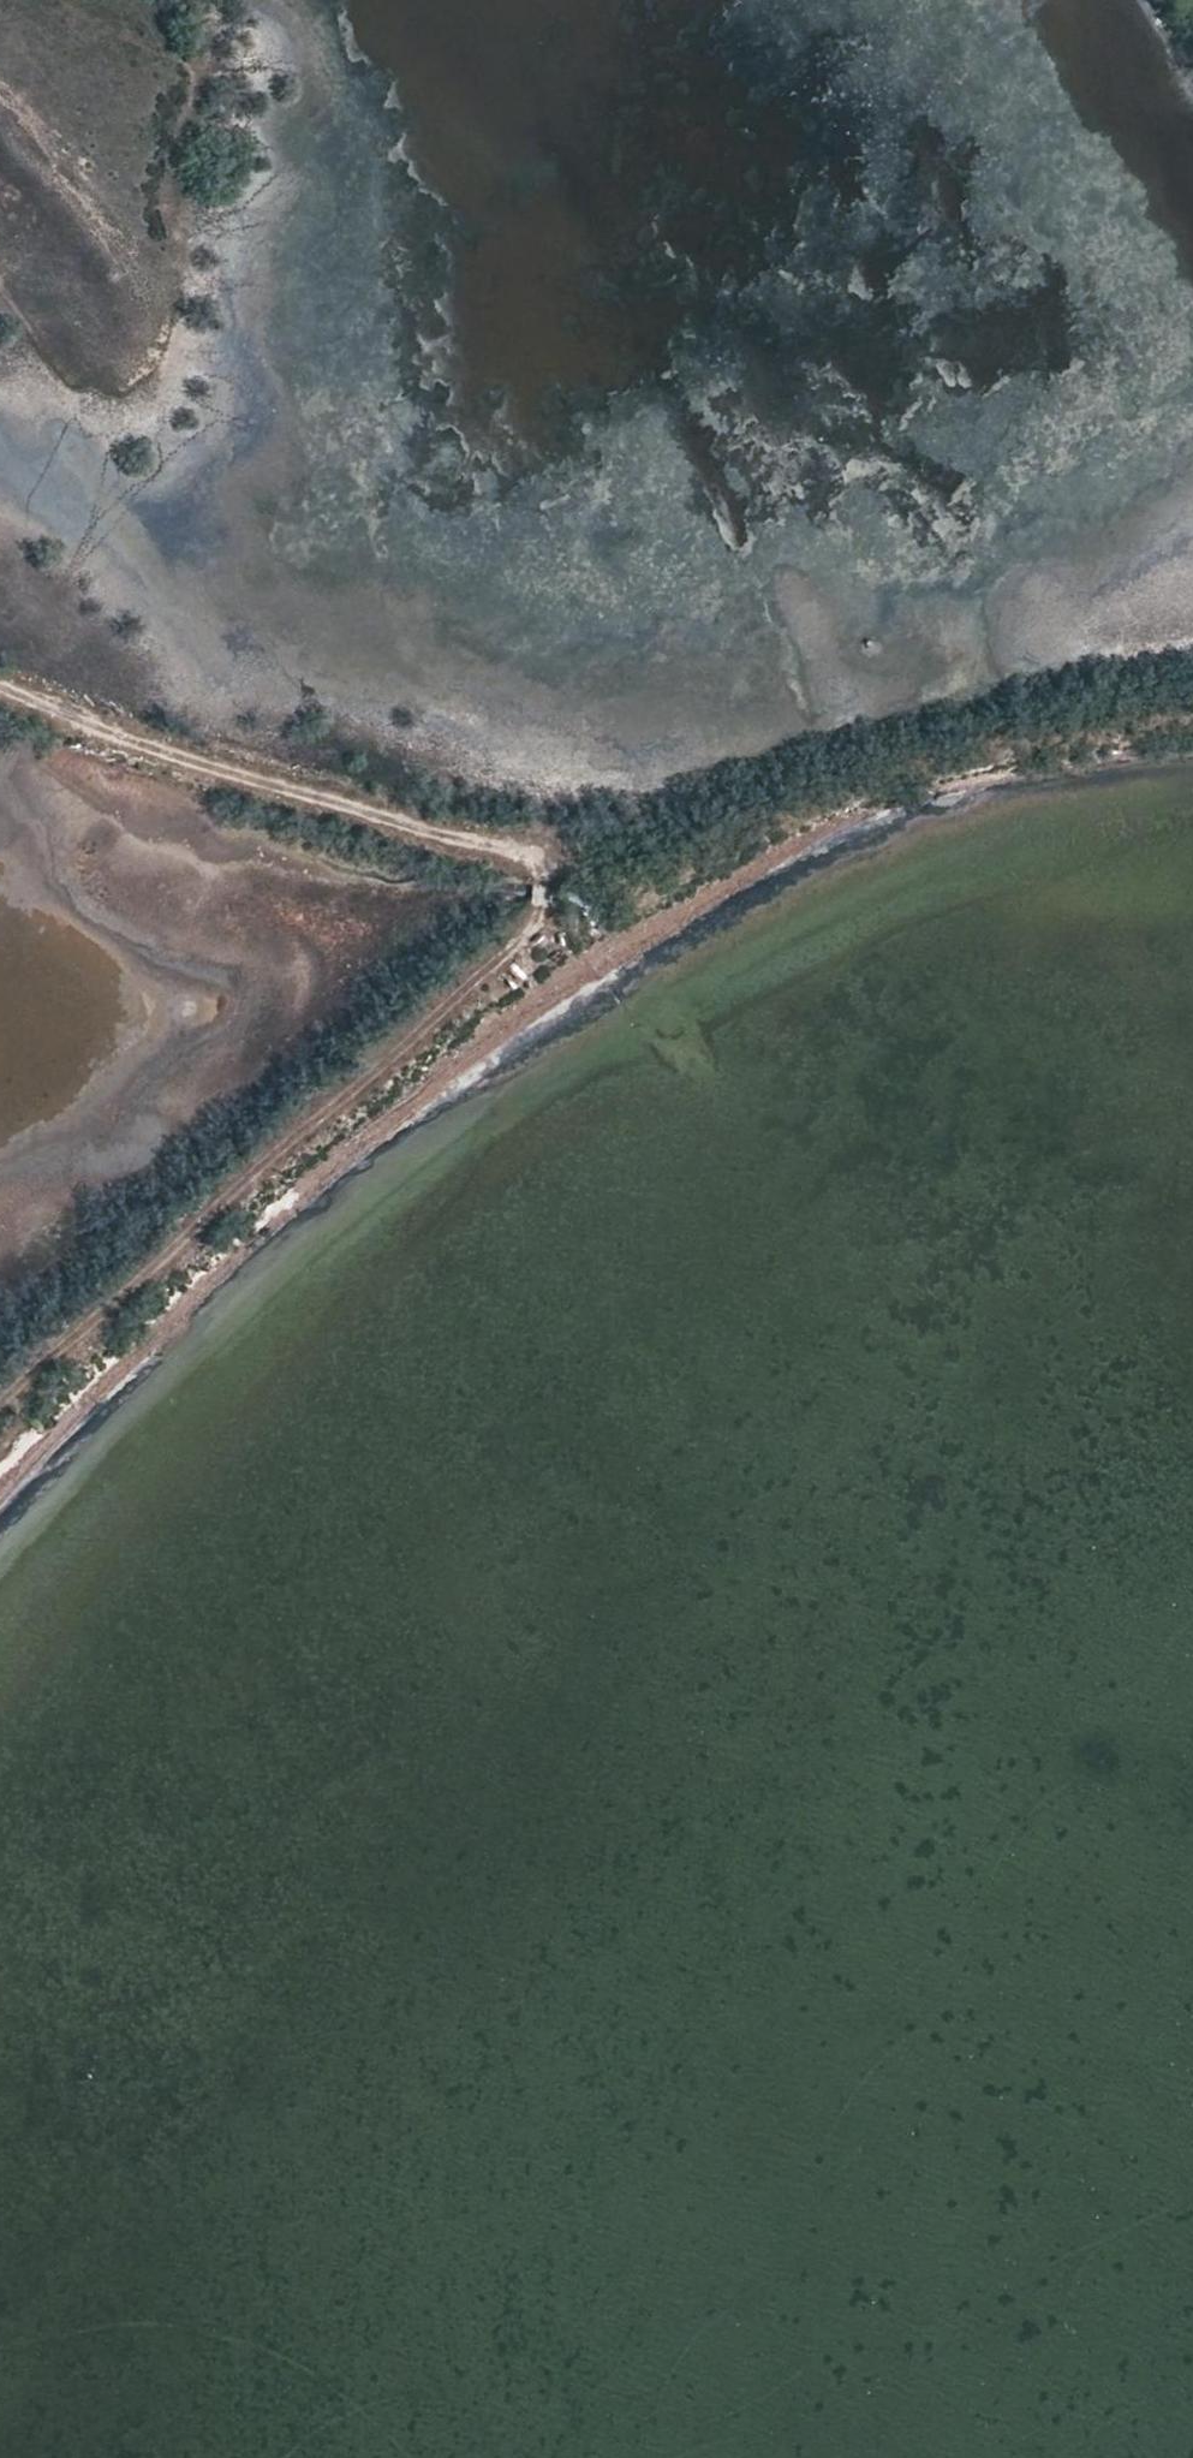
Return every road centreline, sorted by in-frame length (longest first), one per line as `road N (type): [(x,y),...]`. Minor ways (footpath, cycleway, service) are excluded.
road 1 (track): [(545,906),(507,950),(0,1404)]
road 2 (track): [(0,682),(187,758),(514,849),(538,859),(545,906)]

